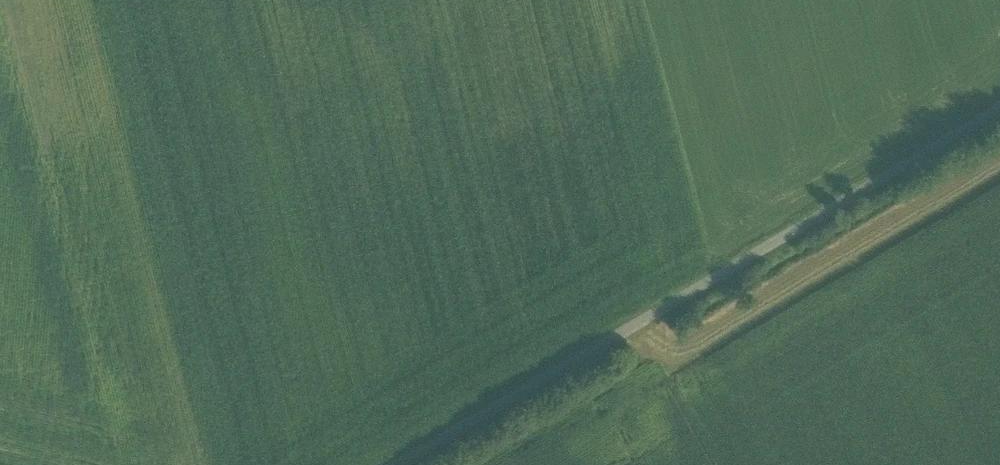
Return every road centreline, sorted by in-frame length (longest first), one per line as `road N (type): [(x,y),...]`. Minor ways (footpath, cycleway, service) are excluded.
road 1 (unclassified): [(999,106),(399,464)]

